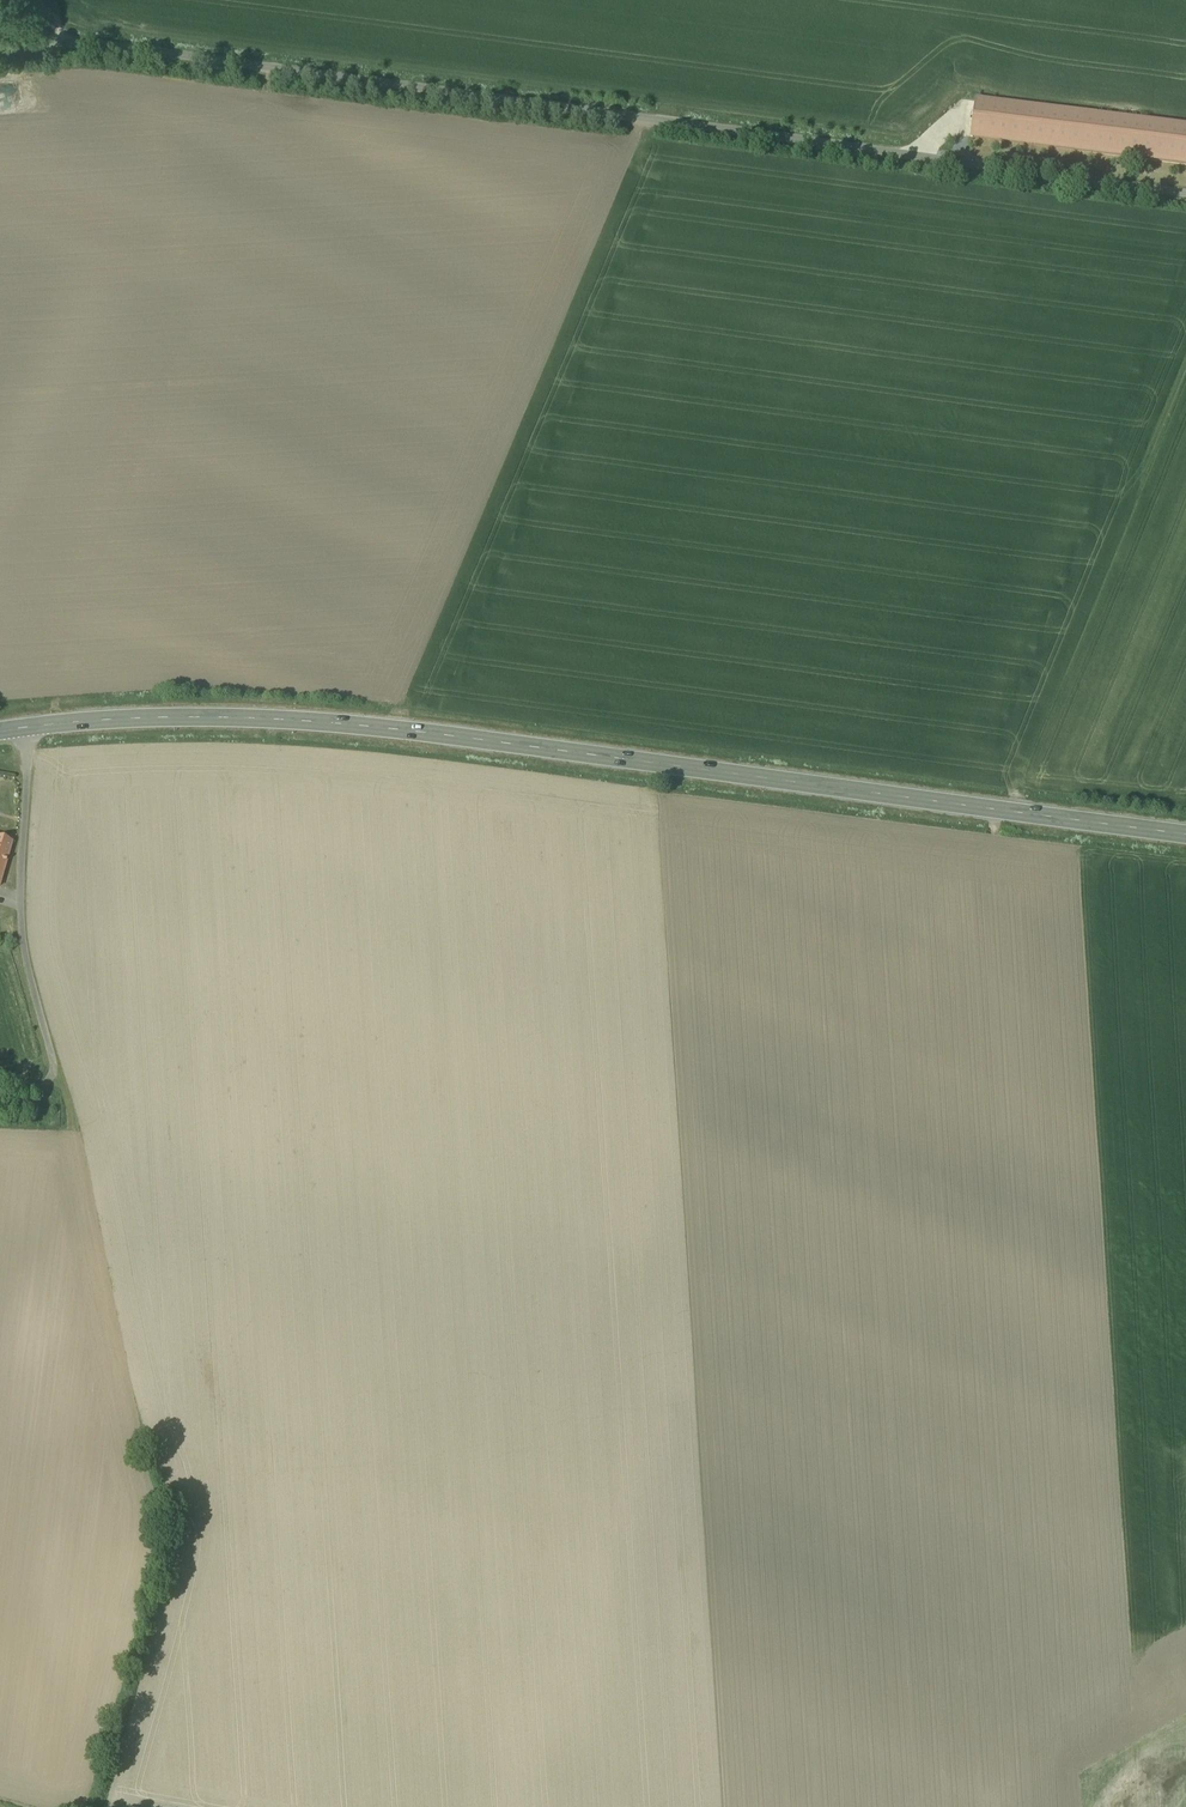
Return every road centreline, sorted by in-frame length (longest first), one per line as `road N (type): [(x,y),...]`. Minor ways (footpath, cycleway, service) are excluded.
road 1 (unclassified): [(0,44),(122,45),(1185,186)]
road 2 (secondary): [(0,732),(157,718),(393,727),(1185,835)]

